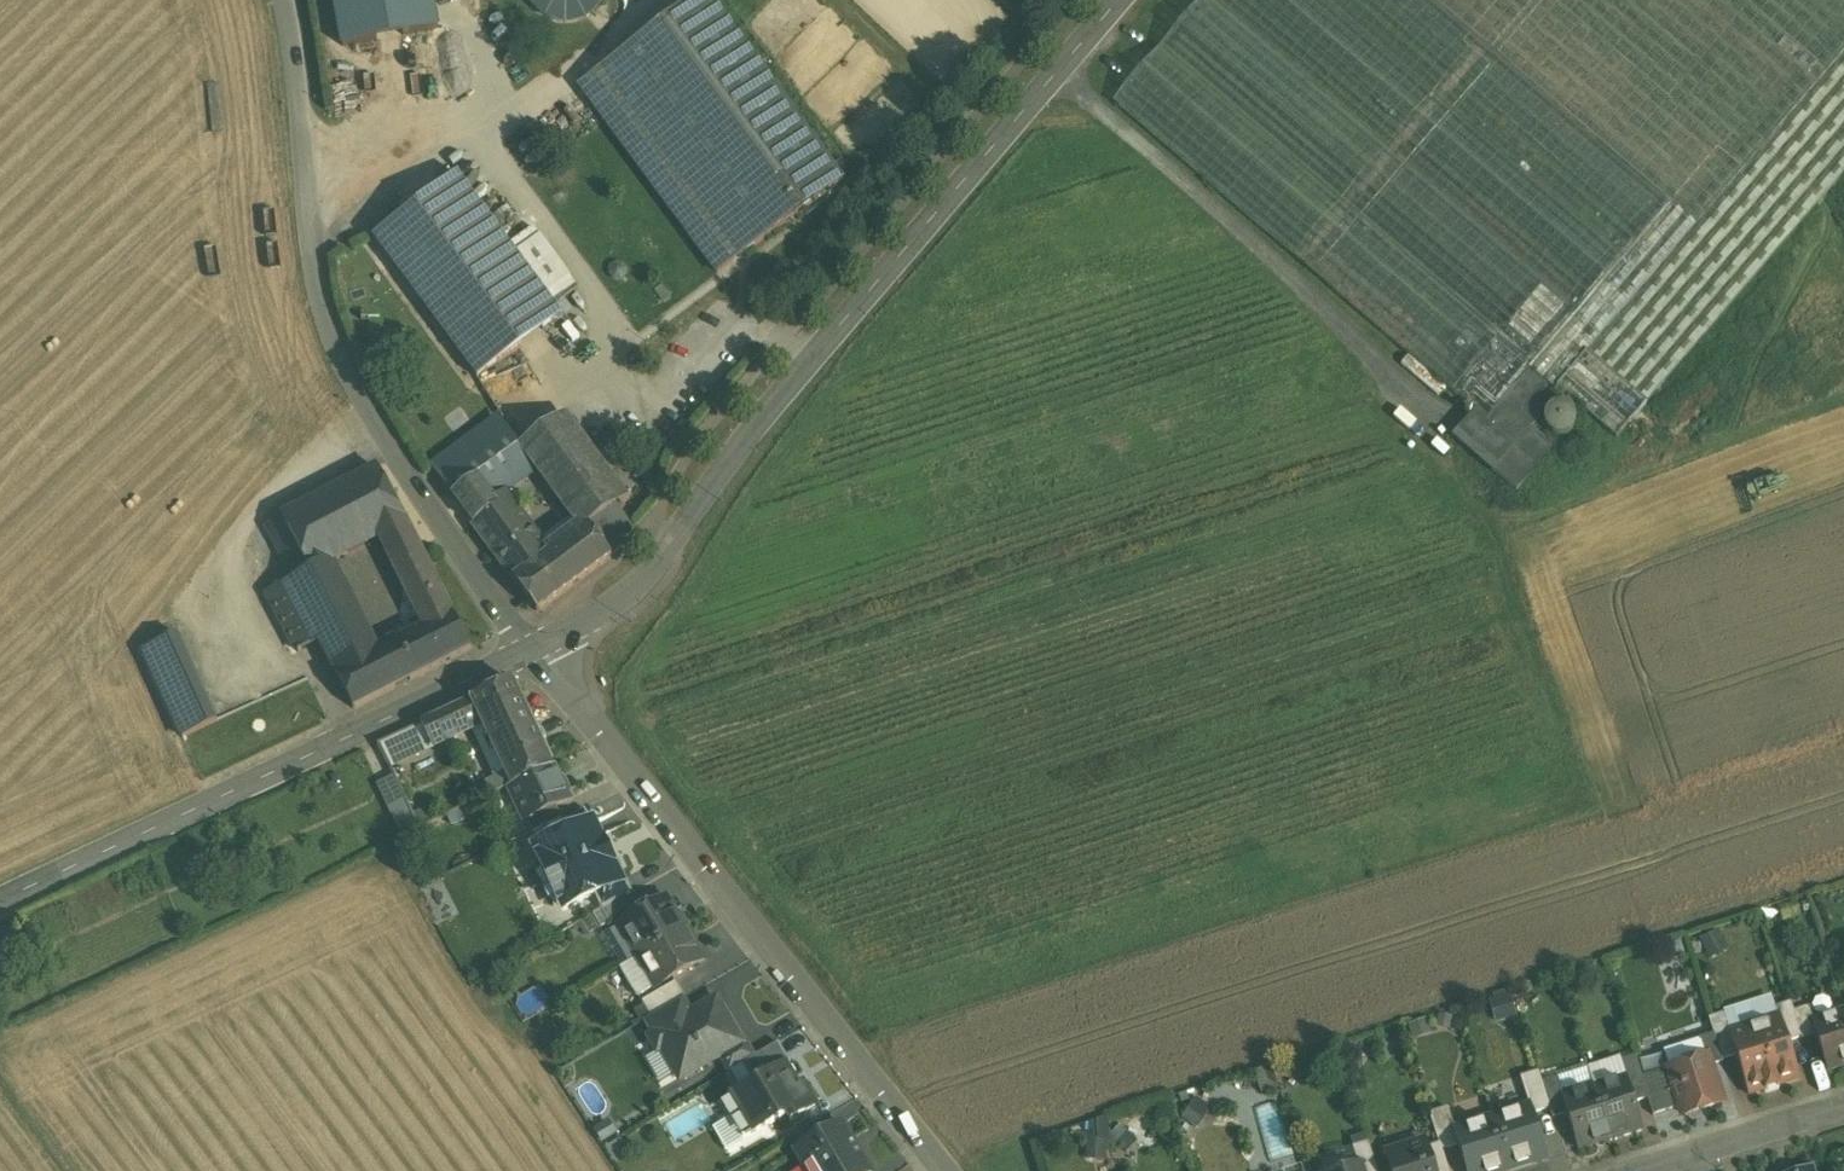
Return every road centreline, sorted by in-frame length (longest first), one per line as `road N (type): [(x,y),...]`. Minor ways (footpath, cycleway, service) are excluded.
road 1 (tertiary): [(1117,0),(745,440),(671,550),(620,604),(535,651)]
road 2 (unclassified): [(535,651),(426,501),(338,347),(323,300),(286,0)]
road 3 (residential): [(535,651),(937,1170)]
road 4 (tertiary): [(535,651),(0,899)]
road 5 (residential): [(1650,1170),(1843,1106)]

